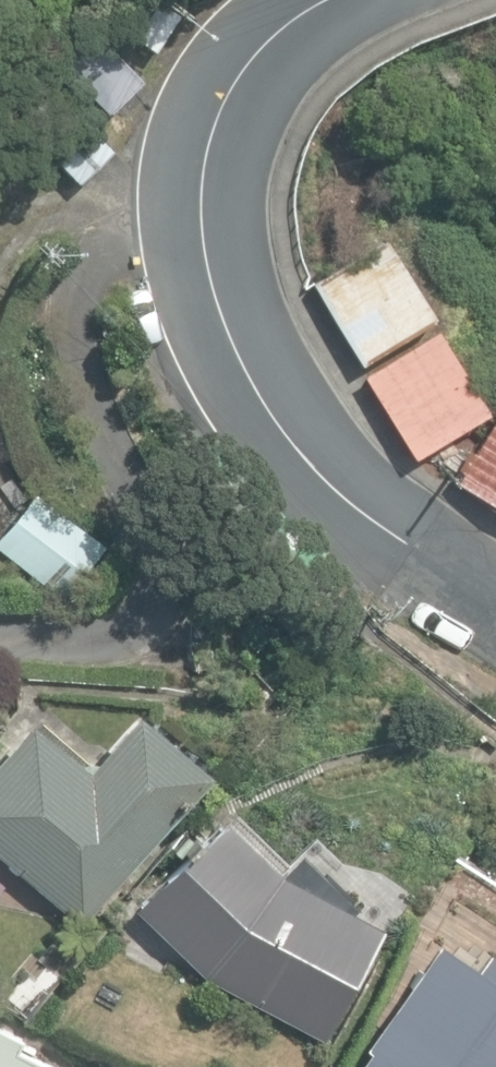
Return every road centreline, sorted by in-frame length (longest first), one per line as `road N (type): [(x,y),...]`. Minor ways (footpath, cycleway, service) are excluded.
road 1 (residential): [(321,0),(273,37),(227,89),(191,208),(244,363),(310,459),(495,605)]

